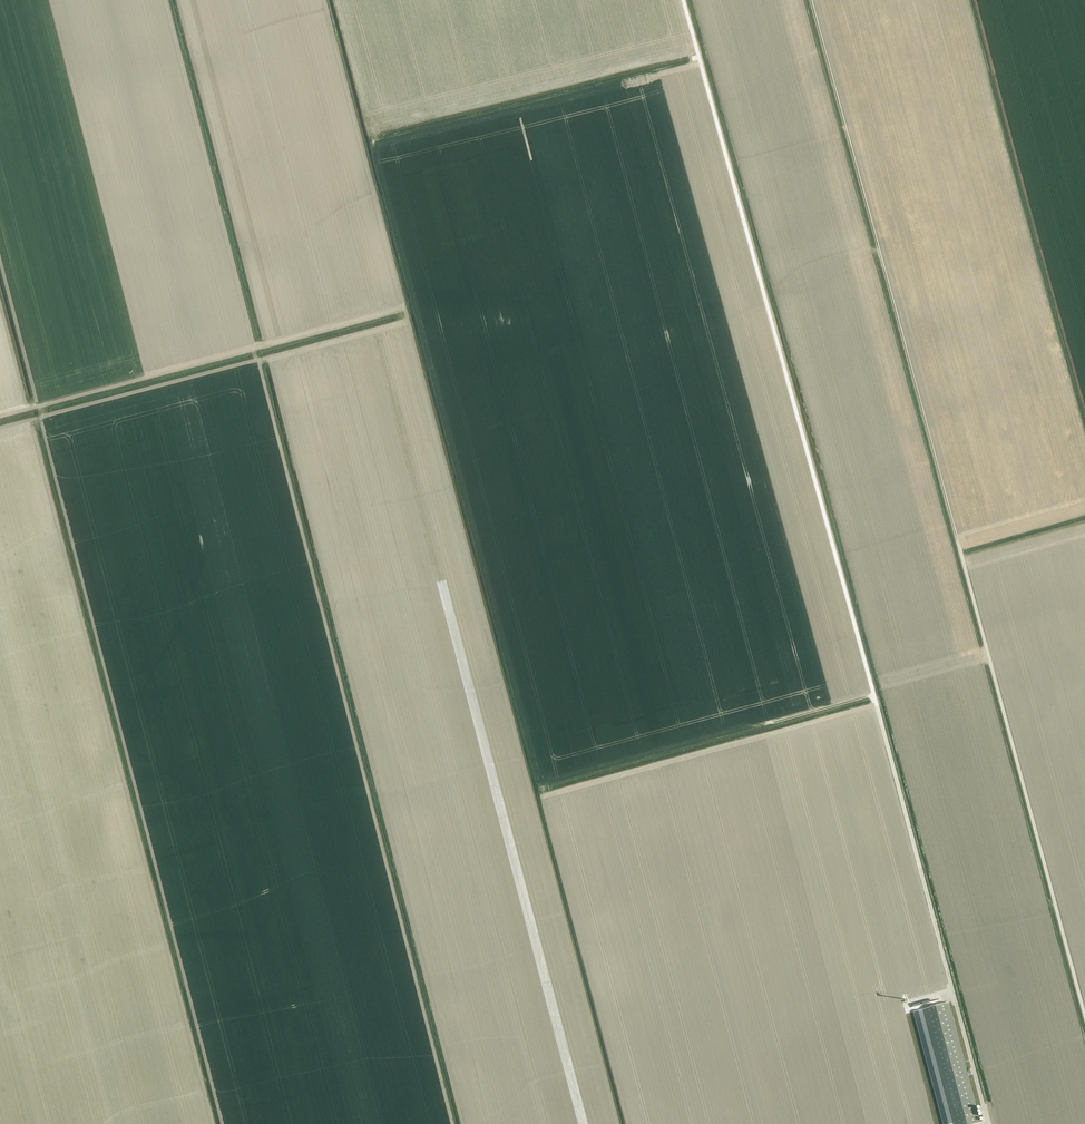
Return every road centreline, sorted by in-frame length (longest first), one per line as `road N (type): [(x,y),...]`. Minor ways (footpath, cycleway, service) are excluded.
road 1 (track): [(1084,1018),(810,0)]
road 2 (track): [(920,867),(875,697),(774,724)]

